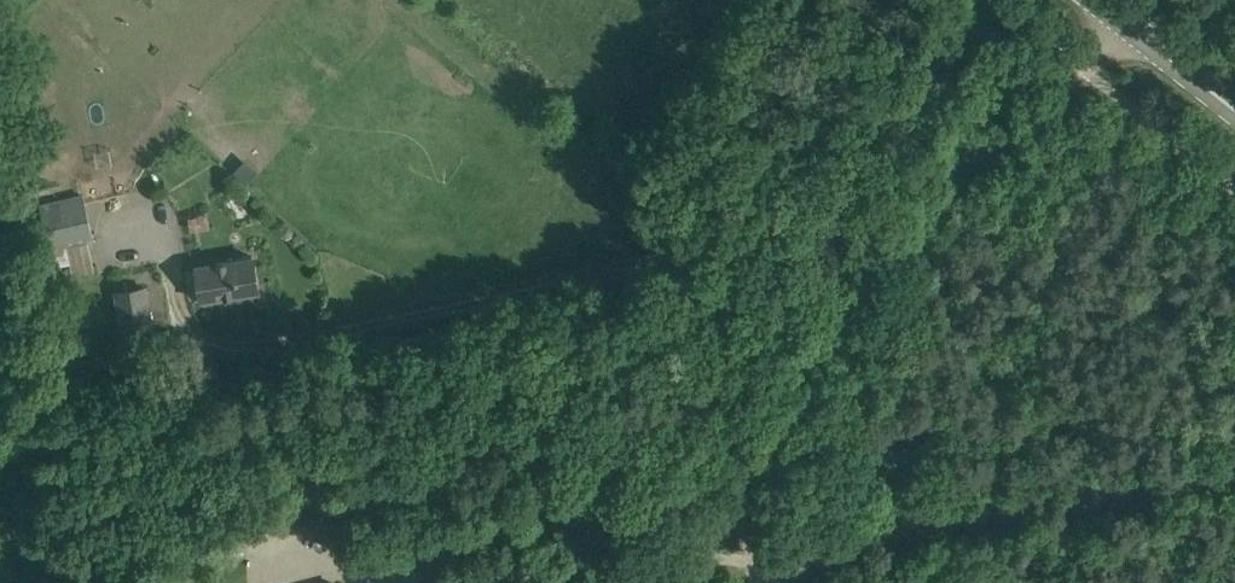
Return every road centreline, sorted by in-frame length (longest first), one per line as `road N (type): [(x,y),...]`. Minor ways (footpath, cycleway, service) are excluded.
road 1 (unclassified): [(187,323),(678,261),(834,202),(961,169),(1106,85),(1151,45)]
road 2 (unclassified): [(788,582),(803,567),(896,529),(1000,502),(1234,471)]

